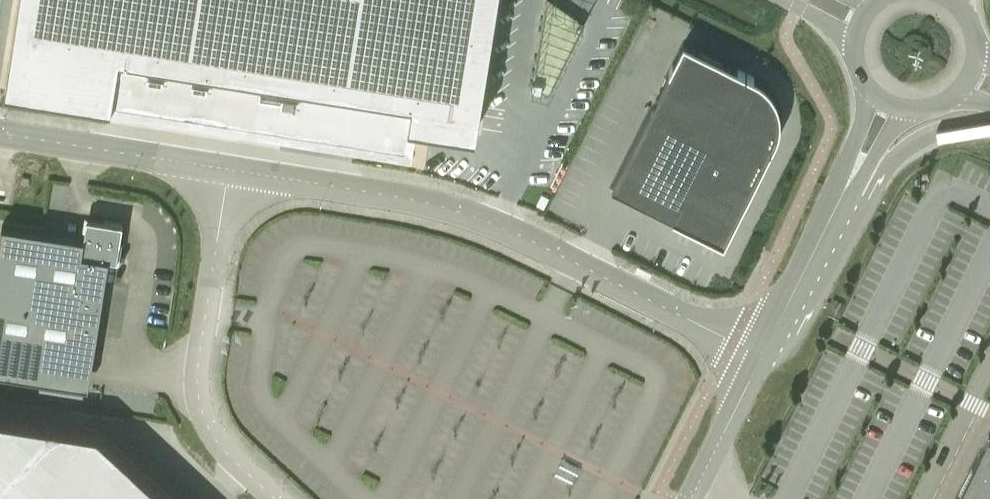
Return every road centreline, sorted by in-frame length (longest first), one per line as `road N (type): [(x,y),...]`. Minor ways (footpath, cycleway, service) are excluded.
road 1 (unclassified): [(228,170),(457,211),(763,354)]
road 2 (unclassified): [(276,498),(221,447),(198,397),(228,170)]
road 3 (unclassified): [(0,134),(228,170)]
road 4 (unclassified): [(763,354),(787,323),(845,203)]
road 5 (tertiary): [(845,203),(918,140),(948,128),(989,127)]
road 6 (unclassified): [(690,498),(763,354)]

